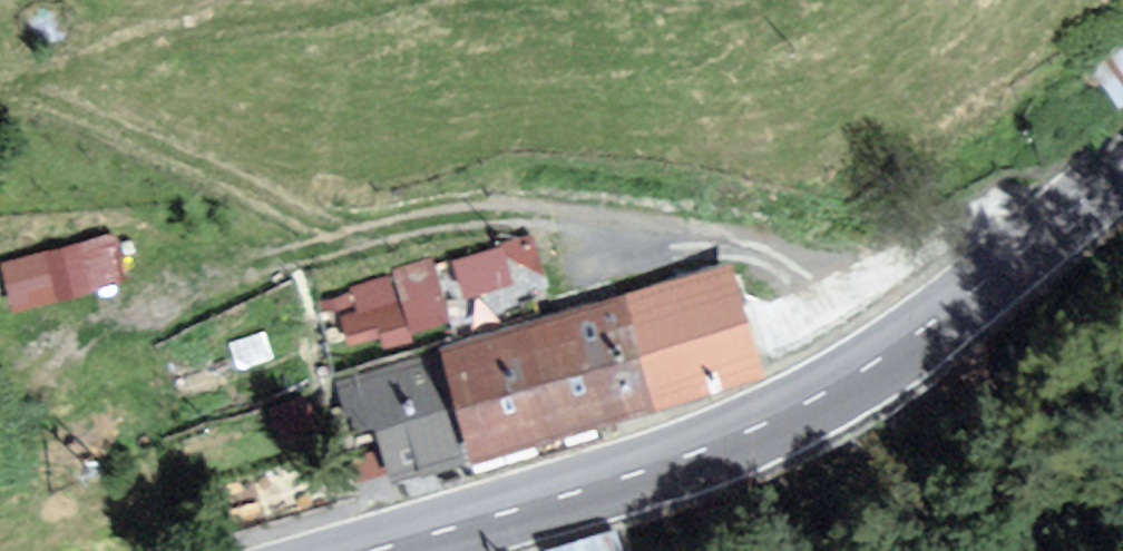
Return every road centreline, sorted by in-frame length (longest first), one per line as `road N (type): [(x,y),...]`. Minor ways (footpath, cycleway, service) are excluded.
road 1 (primary): [(1122,189),(959,311),(806,404),(649,471),(389,550)]
road 2 (track): [(883,360),(814,294),(765,260),(693,237),(556,214),(484,213),(400,228),(277,261)]

